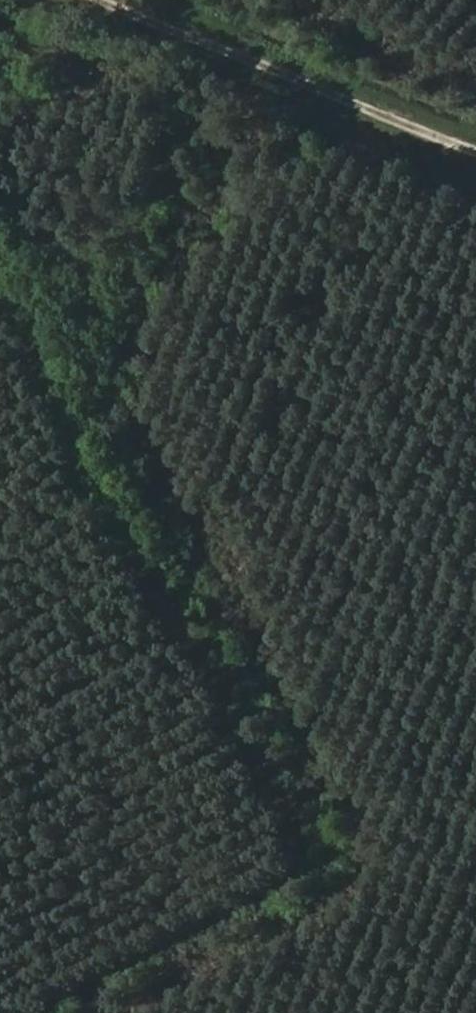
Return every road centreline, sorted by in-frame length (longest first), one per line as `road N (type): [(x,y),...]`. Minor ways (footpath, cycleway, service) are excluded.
road 1 (track): [(86,0),(475,161)]

